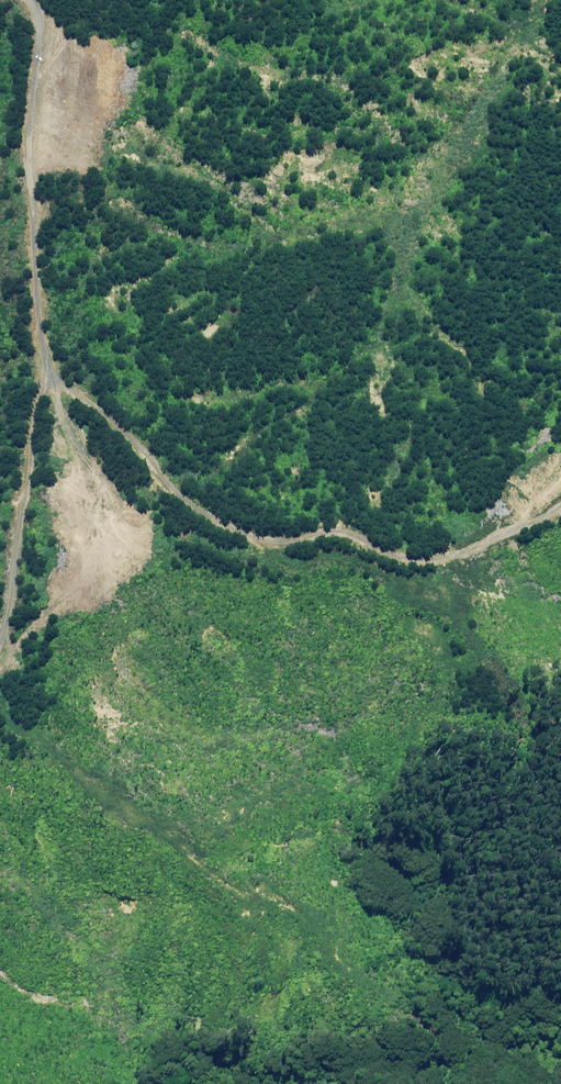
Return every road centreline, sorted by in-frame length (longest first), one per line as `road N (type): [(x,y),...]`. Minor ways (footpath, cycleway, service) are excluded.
road 1 (track): [(24,0),(49,45),(43,365),(96,534),(53,617),(0,671)]
road 2 (track): [(48,393),(83,392),(154,482),(191,508),(295,546),(357,528),(387,547),(457,551),(560,499)]

